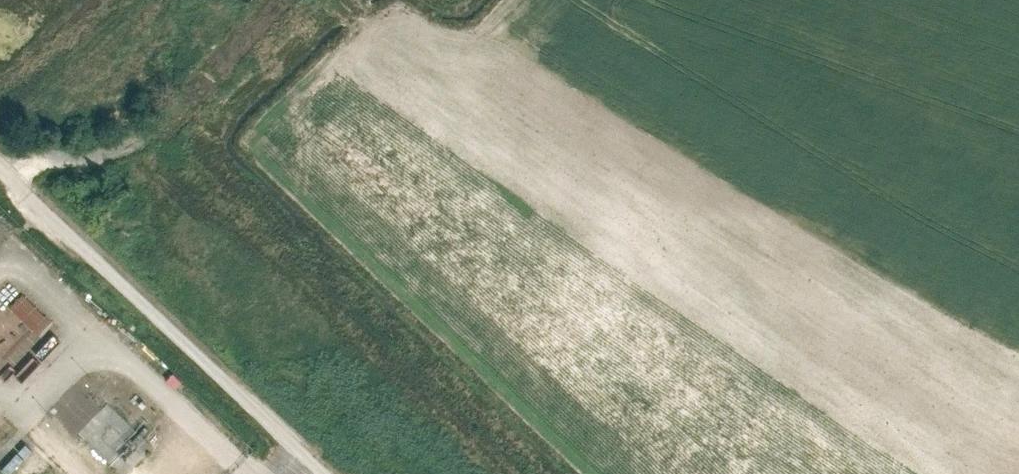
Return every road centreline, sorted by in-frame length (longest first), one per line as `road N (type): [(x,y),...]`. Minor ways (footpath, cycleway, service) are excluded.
road 1 (track): [(0,165),(327,473)]

